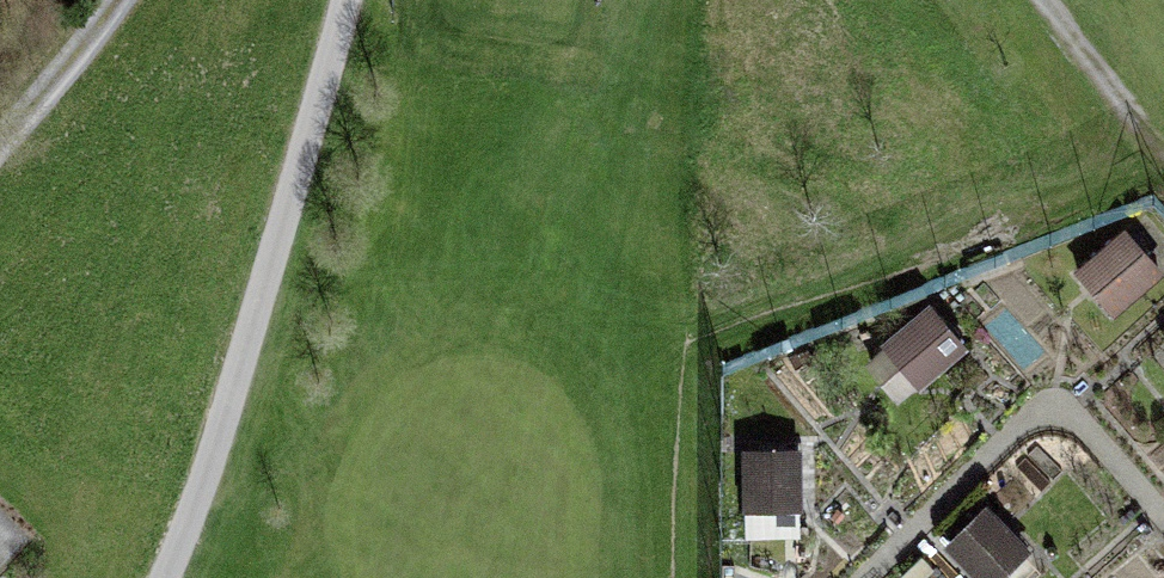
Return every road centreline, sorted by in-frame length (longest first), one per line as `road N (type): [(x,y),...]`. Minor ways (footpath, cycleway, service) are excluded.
road 1 (track): [(161,577),(349,0)]
road 2 (track): [(1018,0),(1162,213)]
road 3 (track): [(0,151),(124,0)]

